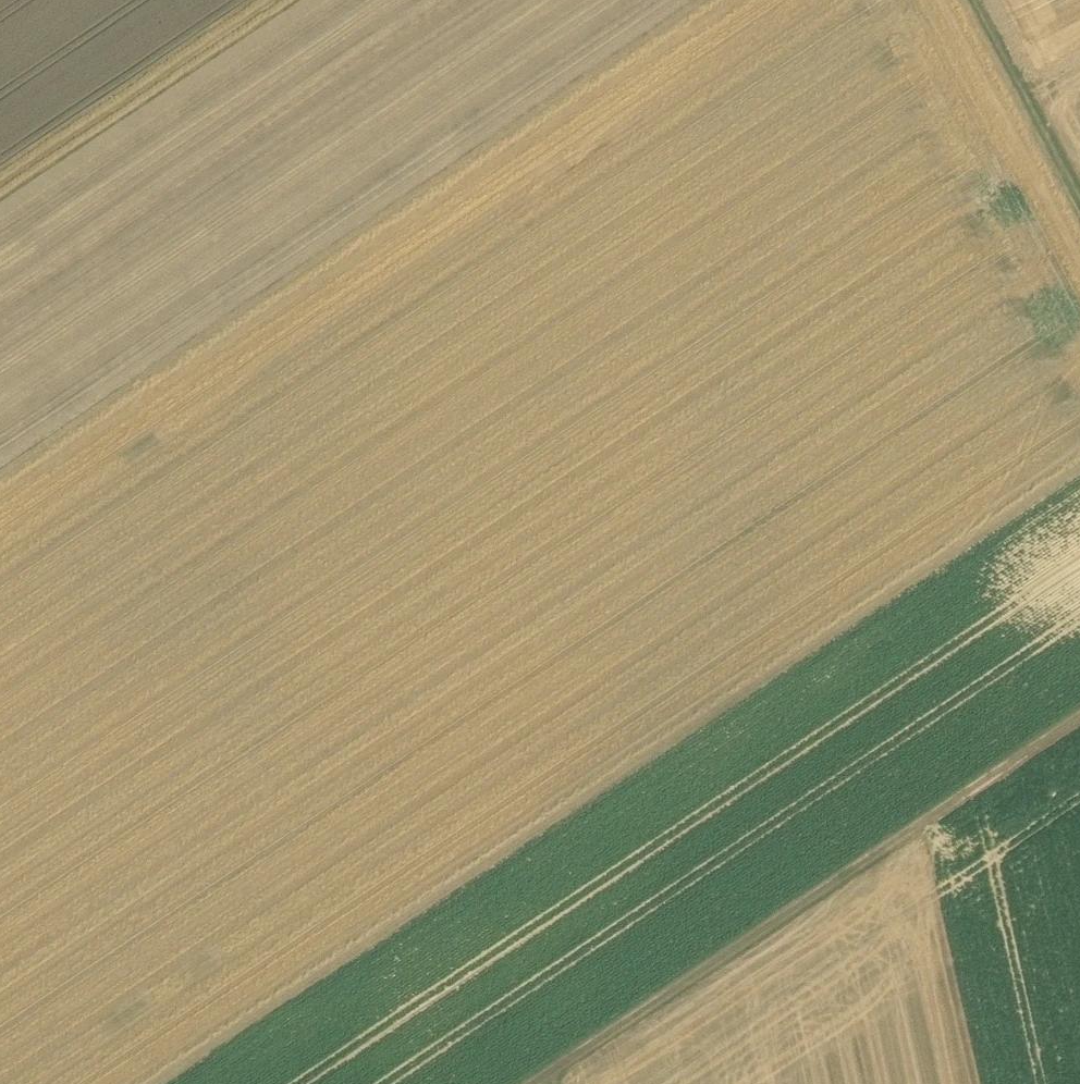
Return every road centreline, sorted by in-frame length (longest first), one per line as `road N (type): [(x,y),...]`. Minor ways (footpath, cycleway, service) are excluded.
road 1 (track): [(535,1083),(1079,717)]
road 2 (track): [(983,0),(1079,187)]

